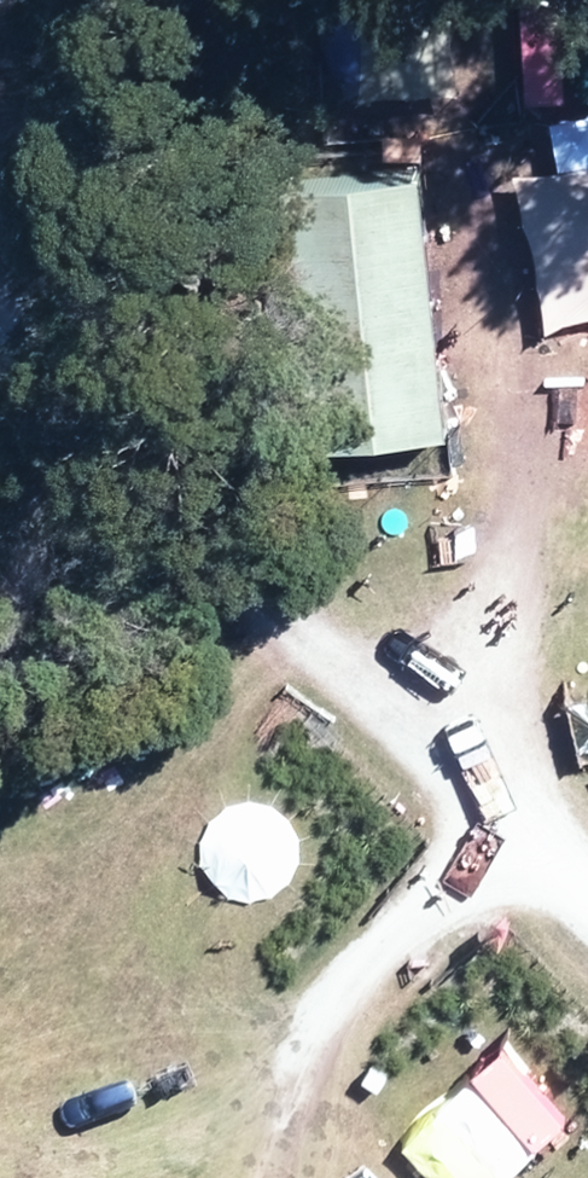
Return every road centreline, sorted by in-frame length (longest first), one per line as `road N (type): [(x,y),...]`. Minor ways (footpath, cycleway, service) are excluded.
road 1 (track): [(461,163),(515,371),(520,462),(513,572),(489,689),(510,832),(319,1013)]
road 2 (track): [(587,896),(77,454),(0,346)]

